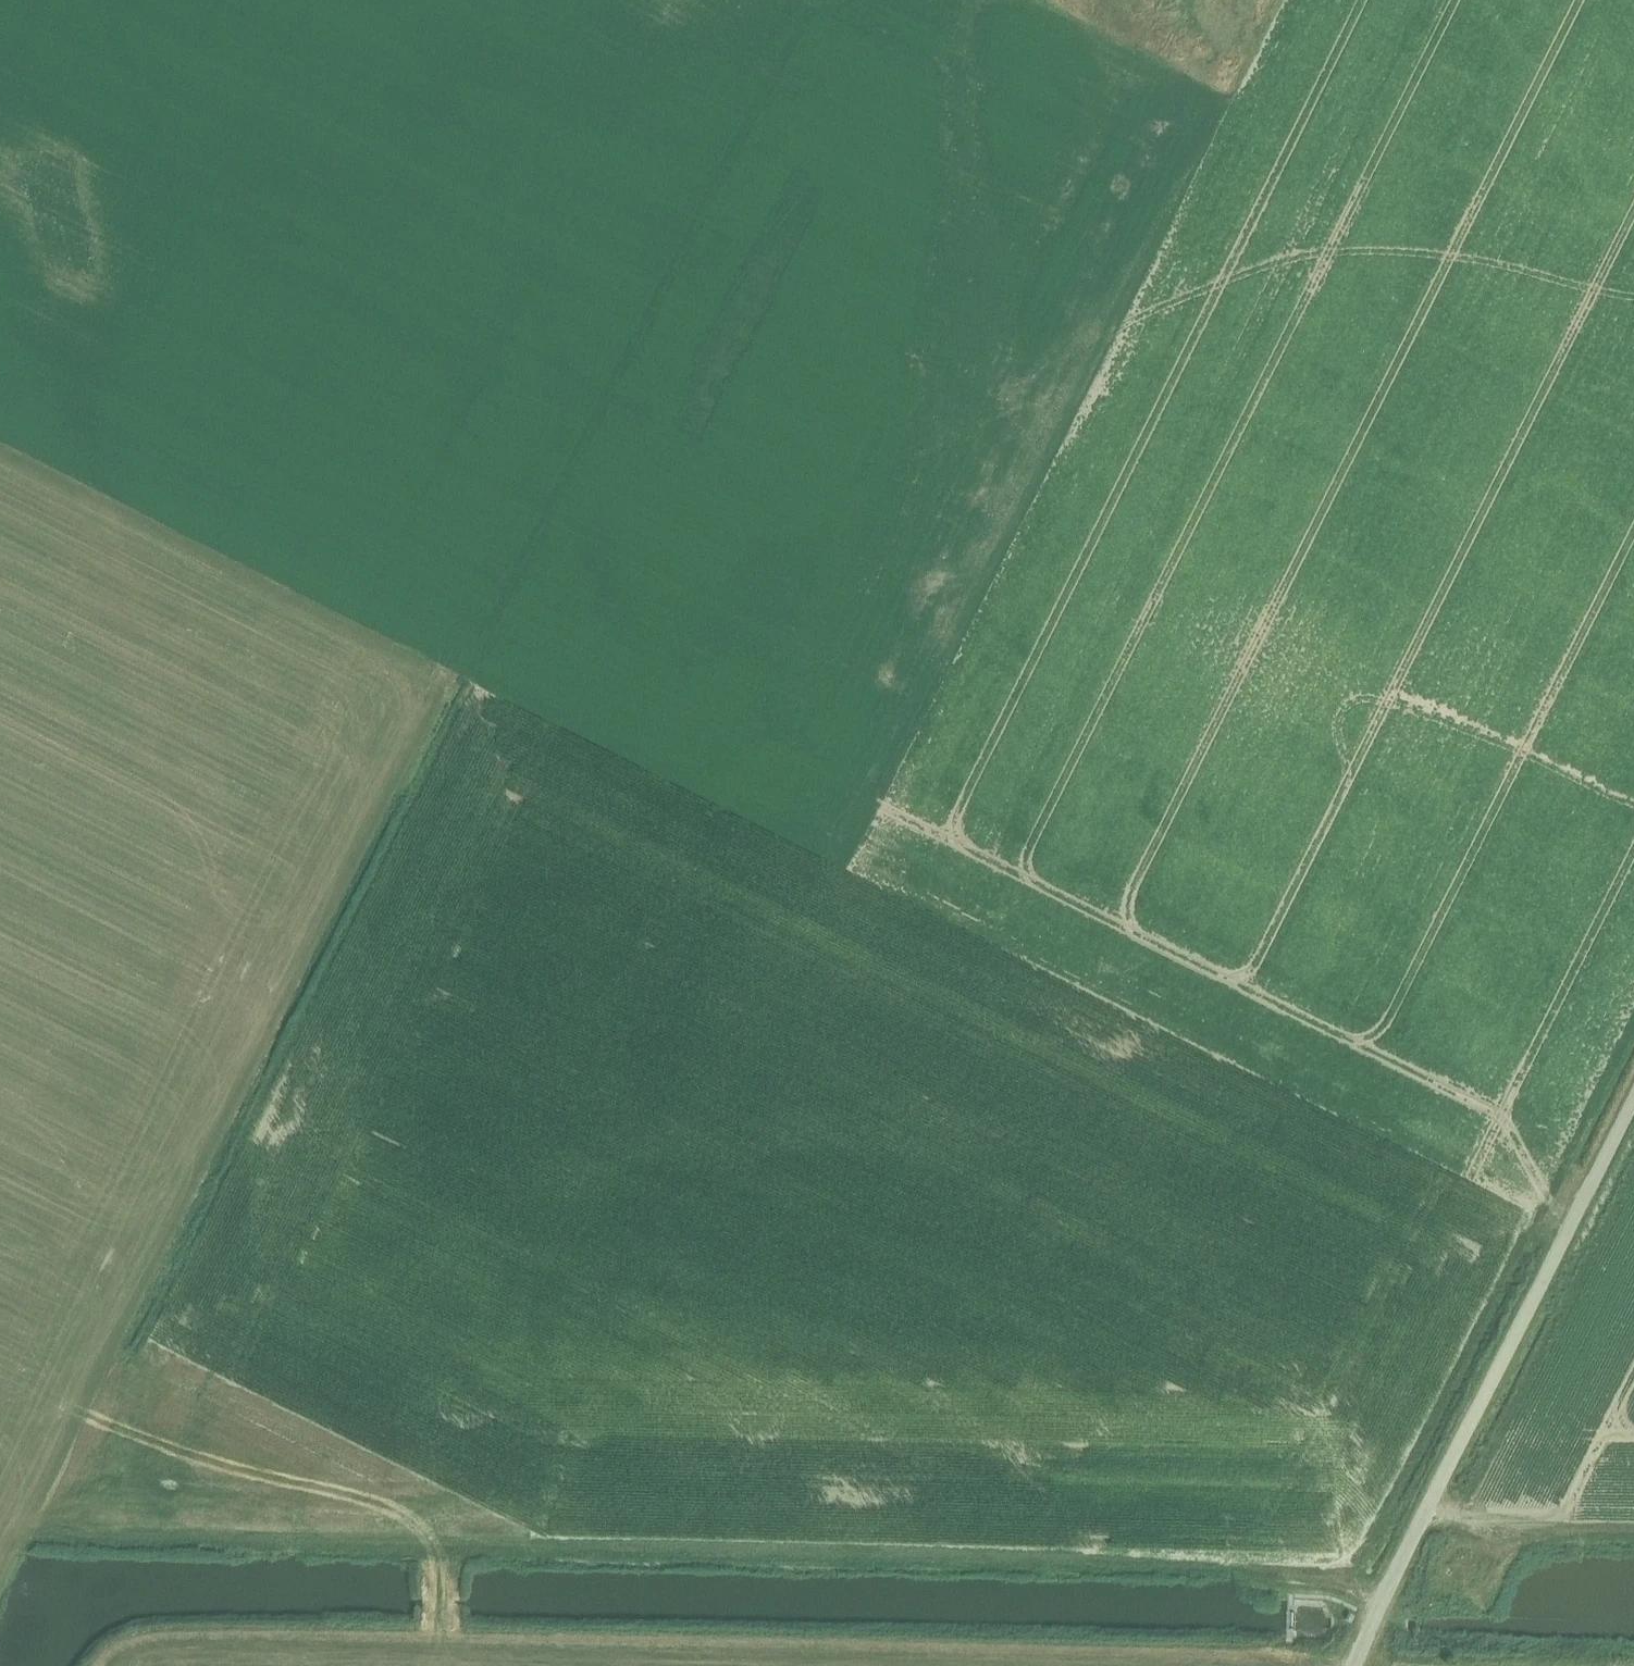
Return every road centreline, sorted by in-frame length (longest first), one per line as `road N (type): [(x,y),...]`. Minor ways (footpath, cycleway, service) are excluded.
road 1 (unclassified): [(1355,1665),(1633,1100)]

